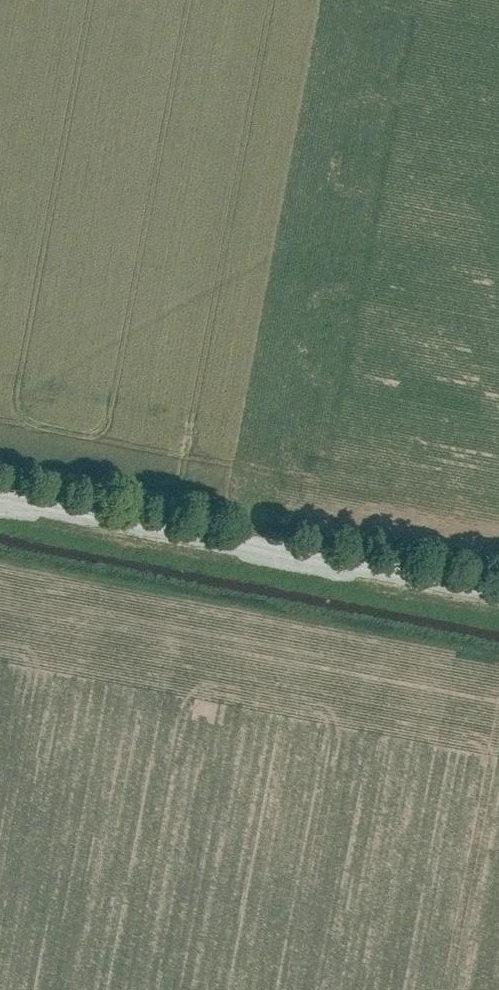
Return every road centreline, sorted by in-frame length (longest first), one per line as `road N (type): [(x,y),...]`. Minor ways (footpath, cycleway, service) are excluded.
road 1 (unclassified): [(0,486),(498,584)]

